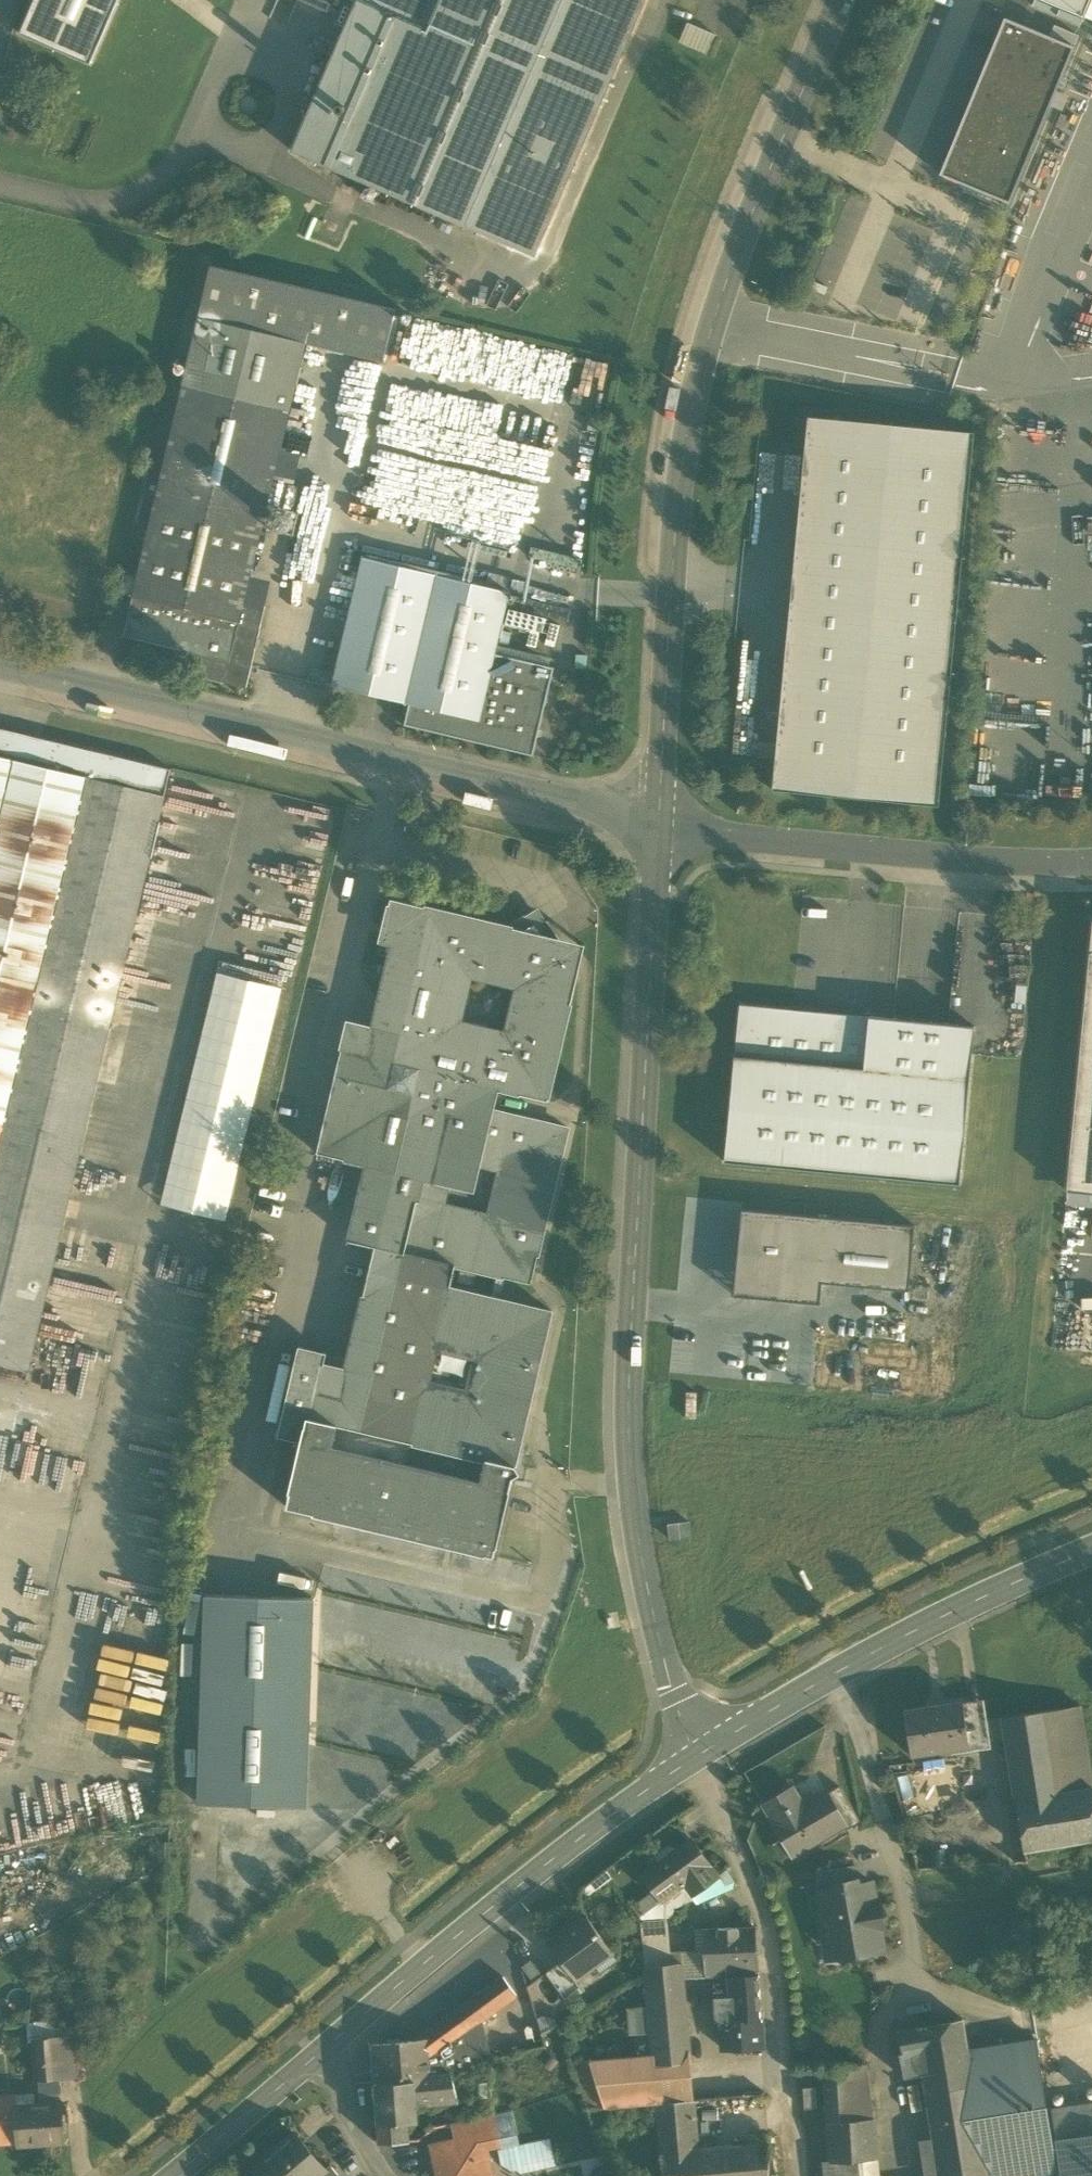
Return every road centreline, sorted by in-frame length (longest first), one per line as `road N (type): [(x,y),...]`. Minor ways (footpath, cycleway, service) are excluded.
road 1 (residential): [(656,830),(628,1363),(629,1488),(666,1676),(706,1748)]
road 2 (residential): [(840,0),(712,322),(688,426),(656,830)]
road 3 (residential): [(0,666),(656,830)]
road 4 (tertiary): [(320,2053),(545,1865),(706,1748)]
road 5 (residential): [(706,1748),(718,1817),(761,1909),(768,1946),(788,2175)]
road 6 (residential): [(656,830),(869,851),(1091,862)]
road 7 (residential): [(852,1665),(873,1816),(903,1859),(919,1972)]
road 8 (tertiary): [(852,1665),(1091,1550)]
road 9 (tertiary): [(167,2175),(320,2053)]
road 10 (tertiary): [(706,1748),(852,1665)]
road 11 (residential): [(320,2053),(381,2175)]

